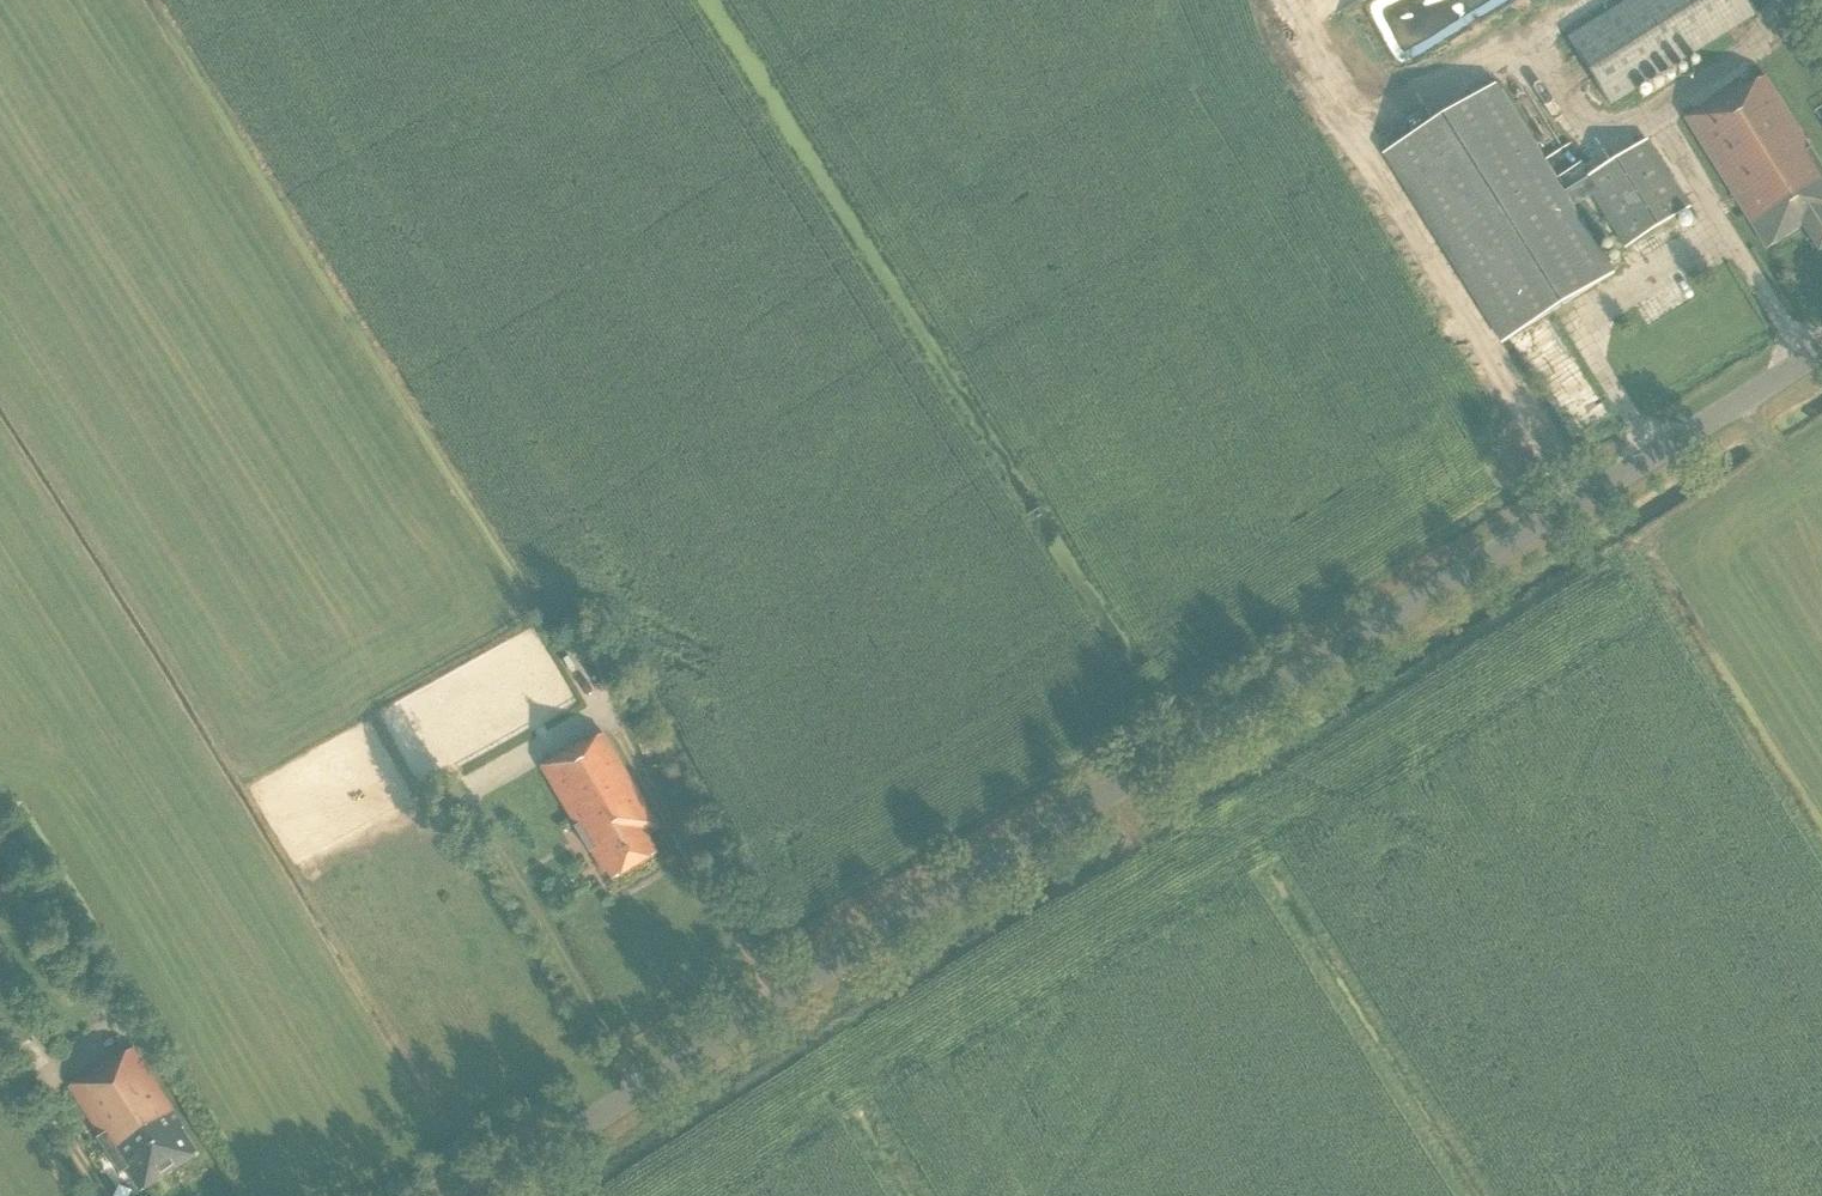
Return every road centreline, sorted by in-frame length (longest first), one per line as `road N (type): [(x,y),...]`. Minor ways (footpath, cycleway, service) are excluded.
road 1 (tertiary): [(478,1195),(1821,347)]

